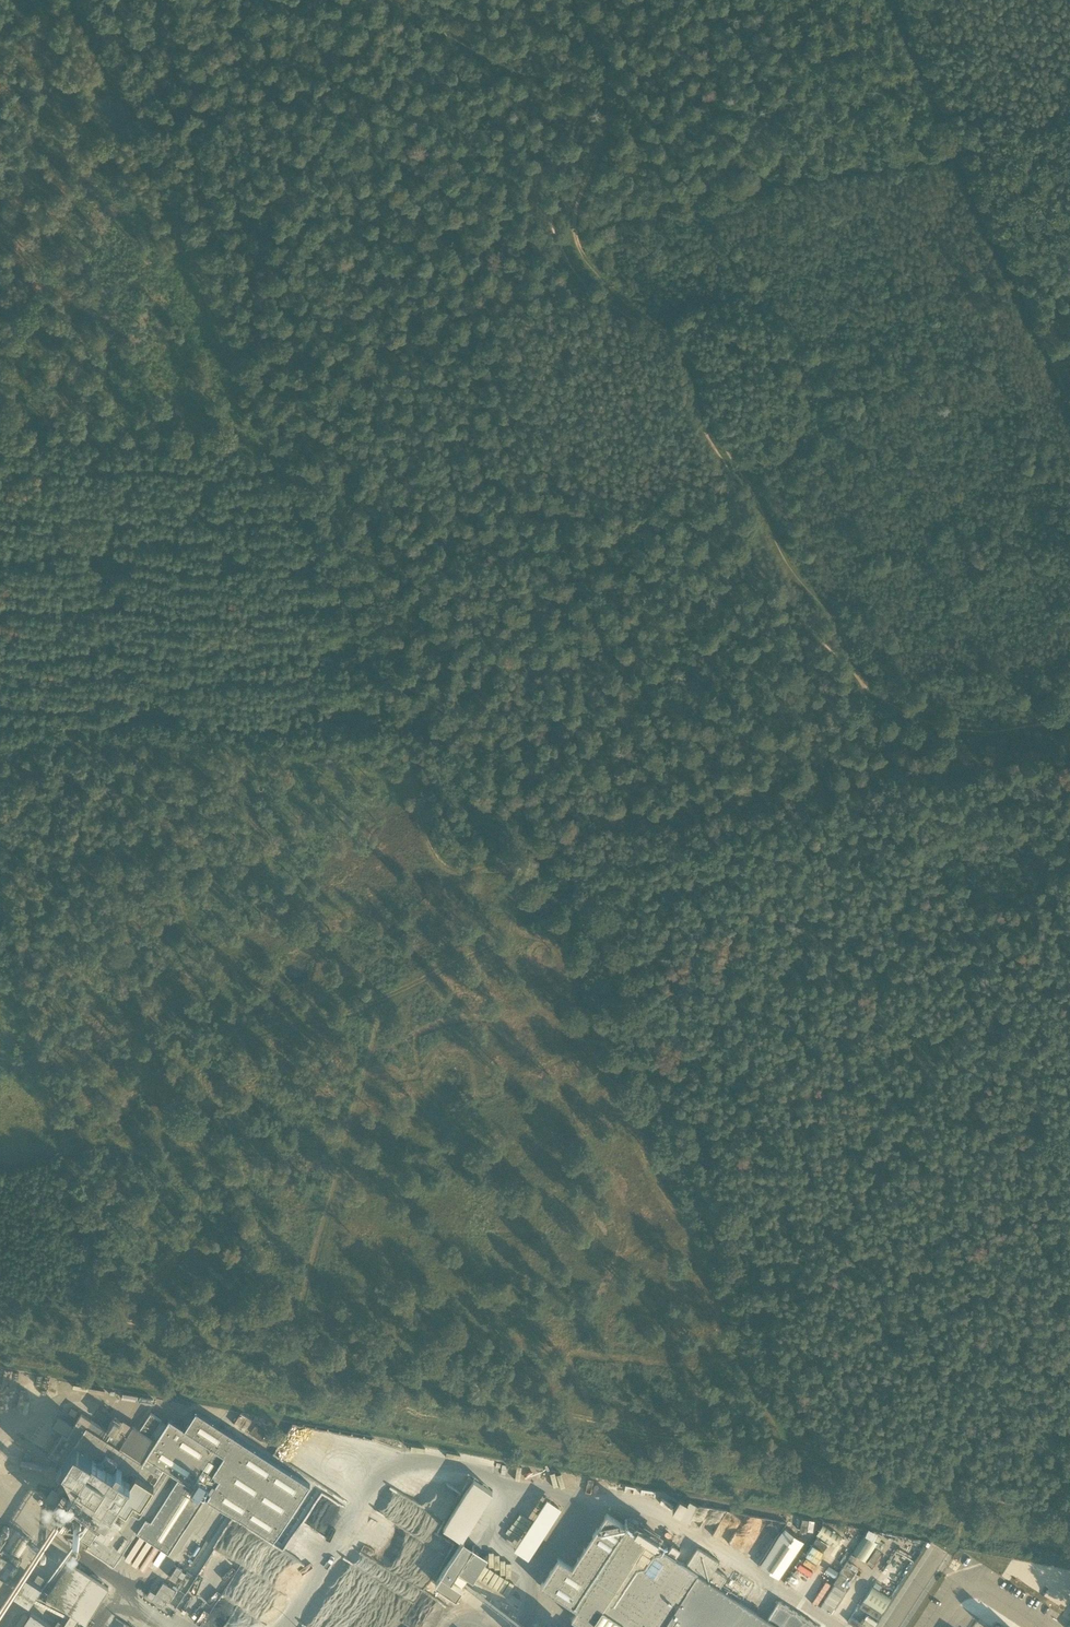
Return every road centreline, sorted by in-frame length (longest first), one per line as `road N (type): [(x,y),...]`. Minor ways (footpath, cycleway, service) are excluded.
road 1 (track): [(582,0),(606,61),(607,110),(575,233),(580,253),(617,295),(694,352),(716,438),(790,565),(834,615),(897,785),(1069,1183)]
road 2 (track): [(79,0),(273,445),(414,739),(438,844),(467,861),(559,844)]
road 3 (track): [(234,351),(705,193),(970,160),(1069,122)]
road 4 (track): [(0,1299),(633,1430),(823,1458)]
road 5 (track): [(823,1458),(559,844)]
road 6 (track): [(1069,759),(559,844)]
road 7 (track): [(537,846),(503,938),(409,988),(247,1038),(164,1088)]
road 8 (track): [(902,0),(1054,352)]
road 9 (track): [(273,445),(0,439)]
road 10 (track): [(823,1458),(1069,1510)]

